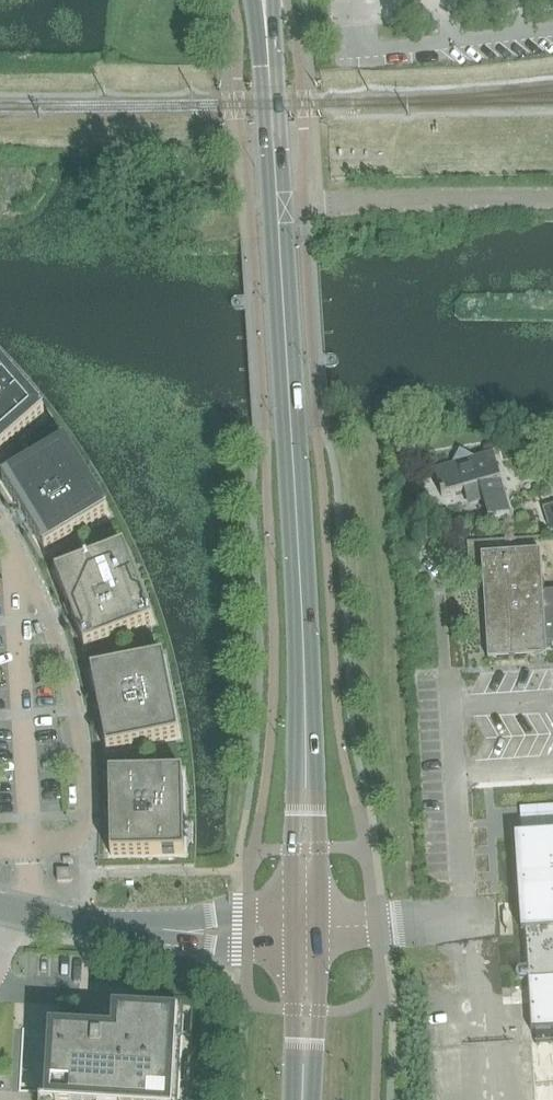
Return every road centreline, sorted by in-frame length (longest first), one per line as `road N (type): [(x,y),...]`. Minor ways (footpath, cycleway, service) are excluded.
road 1 (tertiary): [(307,932),(303,625),(277,204)]
road 2 (unclassified): [(307,932),(102,924),(20,912)]
road 3 (unclassified): [(277,204),(552,196)]
road 4 (tertiary): [(277,204),(263,0)]
road 5 (unclassified): [(480,917),(375,932),(307,932)]
road 6 (tertiary): [(303,1099),(307,932)]

